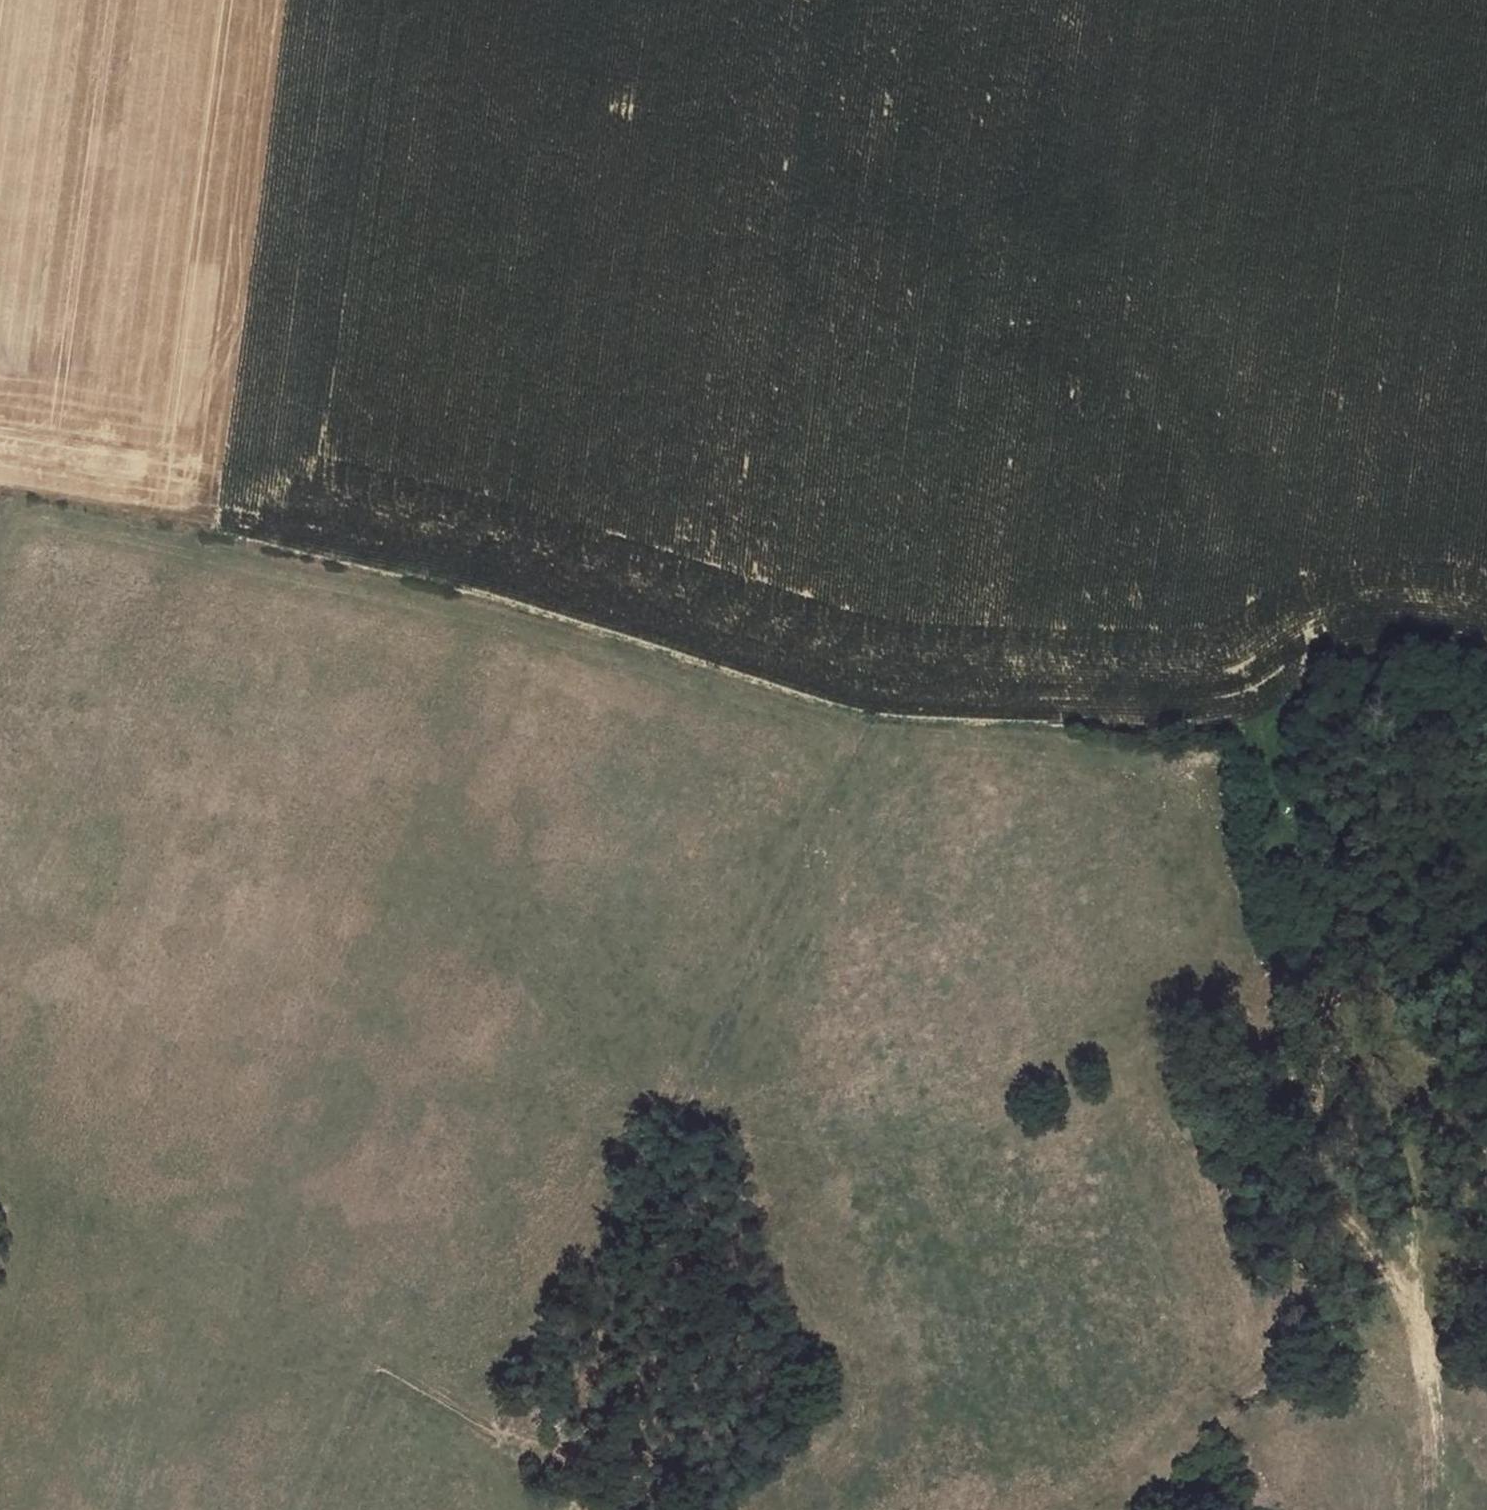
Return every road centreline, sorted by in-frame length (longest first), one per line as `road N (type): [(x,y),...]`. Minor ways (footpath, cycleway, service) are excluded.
road 1 (track): [(1441,1509),(1418,1334),(1389,1266),(1295,1171),(1262,1120),(1249,1071),(1249,1028),(1232,997)]

